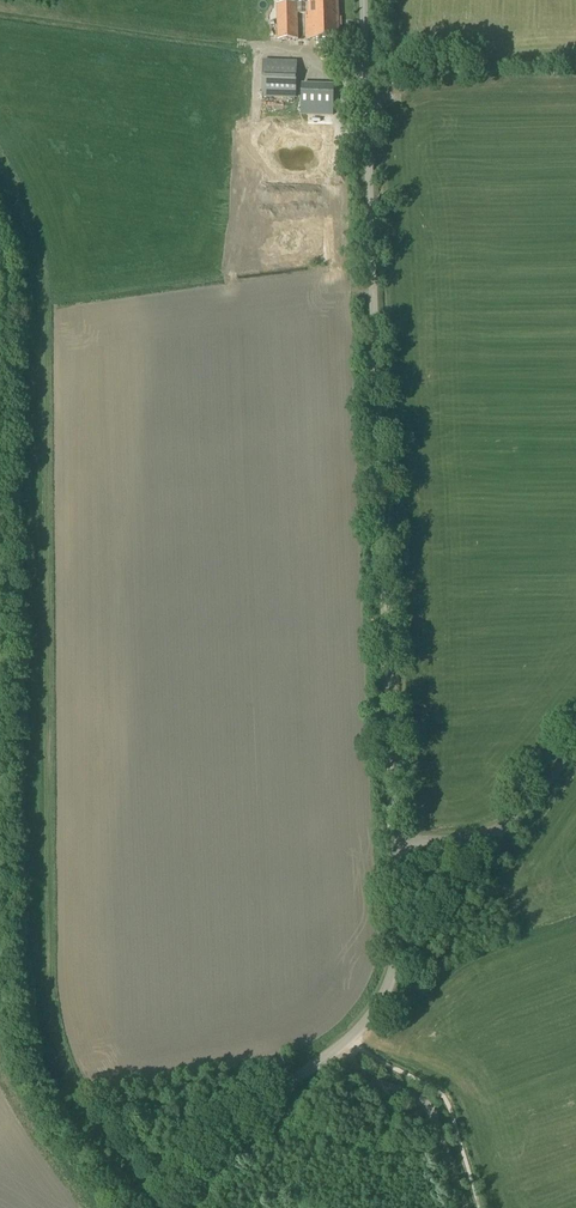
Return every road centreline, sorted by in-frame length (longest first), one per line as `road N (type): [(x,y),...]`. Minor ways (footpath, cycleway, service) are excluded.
road 1 (unclassified): [(394,842),(368,0)]
road 2 (unclassified): [(162,1207),(232,1125),(348,1041),(373,1012),(395,964),(394,842)]
road 3 (unclassified): [(394,842),(487,833),(535,796),(575,741)]

